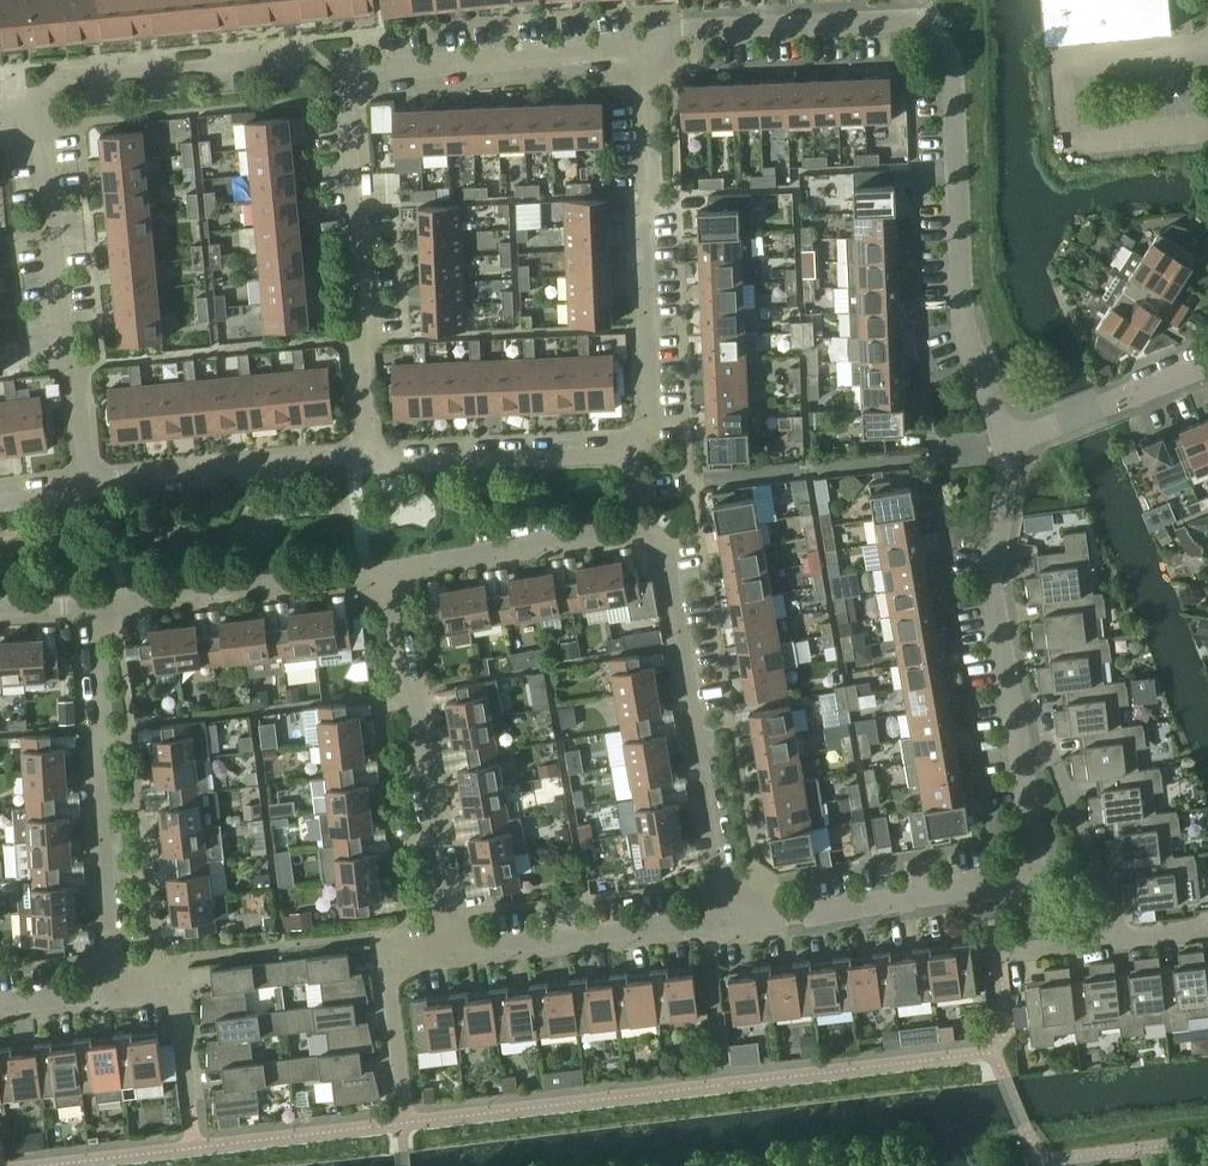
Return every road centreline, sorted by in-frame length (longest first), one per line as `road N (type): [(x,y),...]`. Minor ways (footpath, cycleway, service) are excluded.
road 1 (residential): [(646,40),(683,29),(916,19),(954,73),(959,301),(1011,446)]
road 2 (residential): [(368,460),(359,337),(368,316),(348,97),(369,67),(646,40)]
road 3 (residential): [(635,527),(659,539),(667,563),(732,922)]
road 4 (residential): [(646,40),(648,408),(643,438),(630,448)]
road 5 (residential): [(382,572),(414,688),(455,949)]
road 6 (residential): [(119,990),(111,954),(98,608)]
road 7 (residential): [(29,111),(44,135),(67,360),(82,387),(91,480)]
road 8 (residential): [(29,111),(60,77),(308,52)]
road 9 (residential): [(98,608),(382,572)]
road 10 (residential): [(455,949),(732,922)]
road 11 (residential): [(91,480),(368,460)]
road 12 (residential): [(1016,717),(992,580),(1011,446)]
road 13 (residential): [(732,922),(992,885)]
road 14 (residential): [(368,460),(630,448)]
road 15 (residential): [(382,572),(635,527)]
road 16 (residential): [(1117,938),(1046,753),(1016,717)]
road 17 (residential): [(1011,446),(1207,366)]
road 18 (residential): [(992,885),(1021,876),(1037,845),(1016,717)]
road 19 (residential): [(992,885),(1002,952),(1117,938)]
road 20 (residential): [(404,1083),(394,966),(407,956),(455,949)]
road 21 (residential): [(119,990),(160,987),(180,1003),(189,1108)]
road 22 (residential): [(0,1004),(119,990)]

